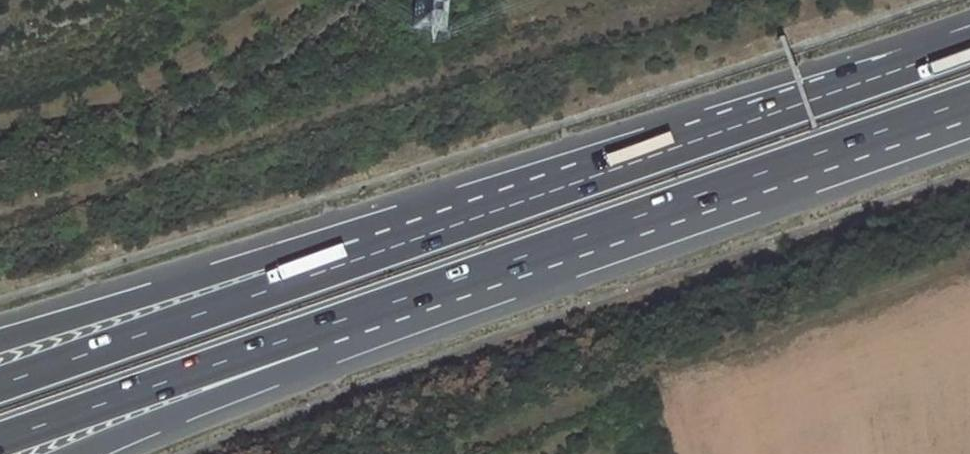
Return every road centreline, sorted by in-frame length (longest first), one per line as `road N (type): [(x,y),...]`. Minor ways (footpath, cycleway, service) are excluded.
road 1 (motorway): [(0,440),(969,103)]
road 2 (motorway): [(73,453),(969,122)]
road 3 (motorway): [(969,46),(365,257)]
road 4 (motorway): [(365,257),(0,385)]
road 5 (motorway): [(365,257),(281,256),(0,341)]

